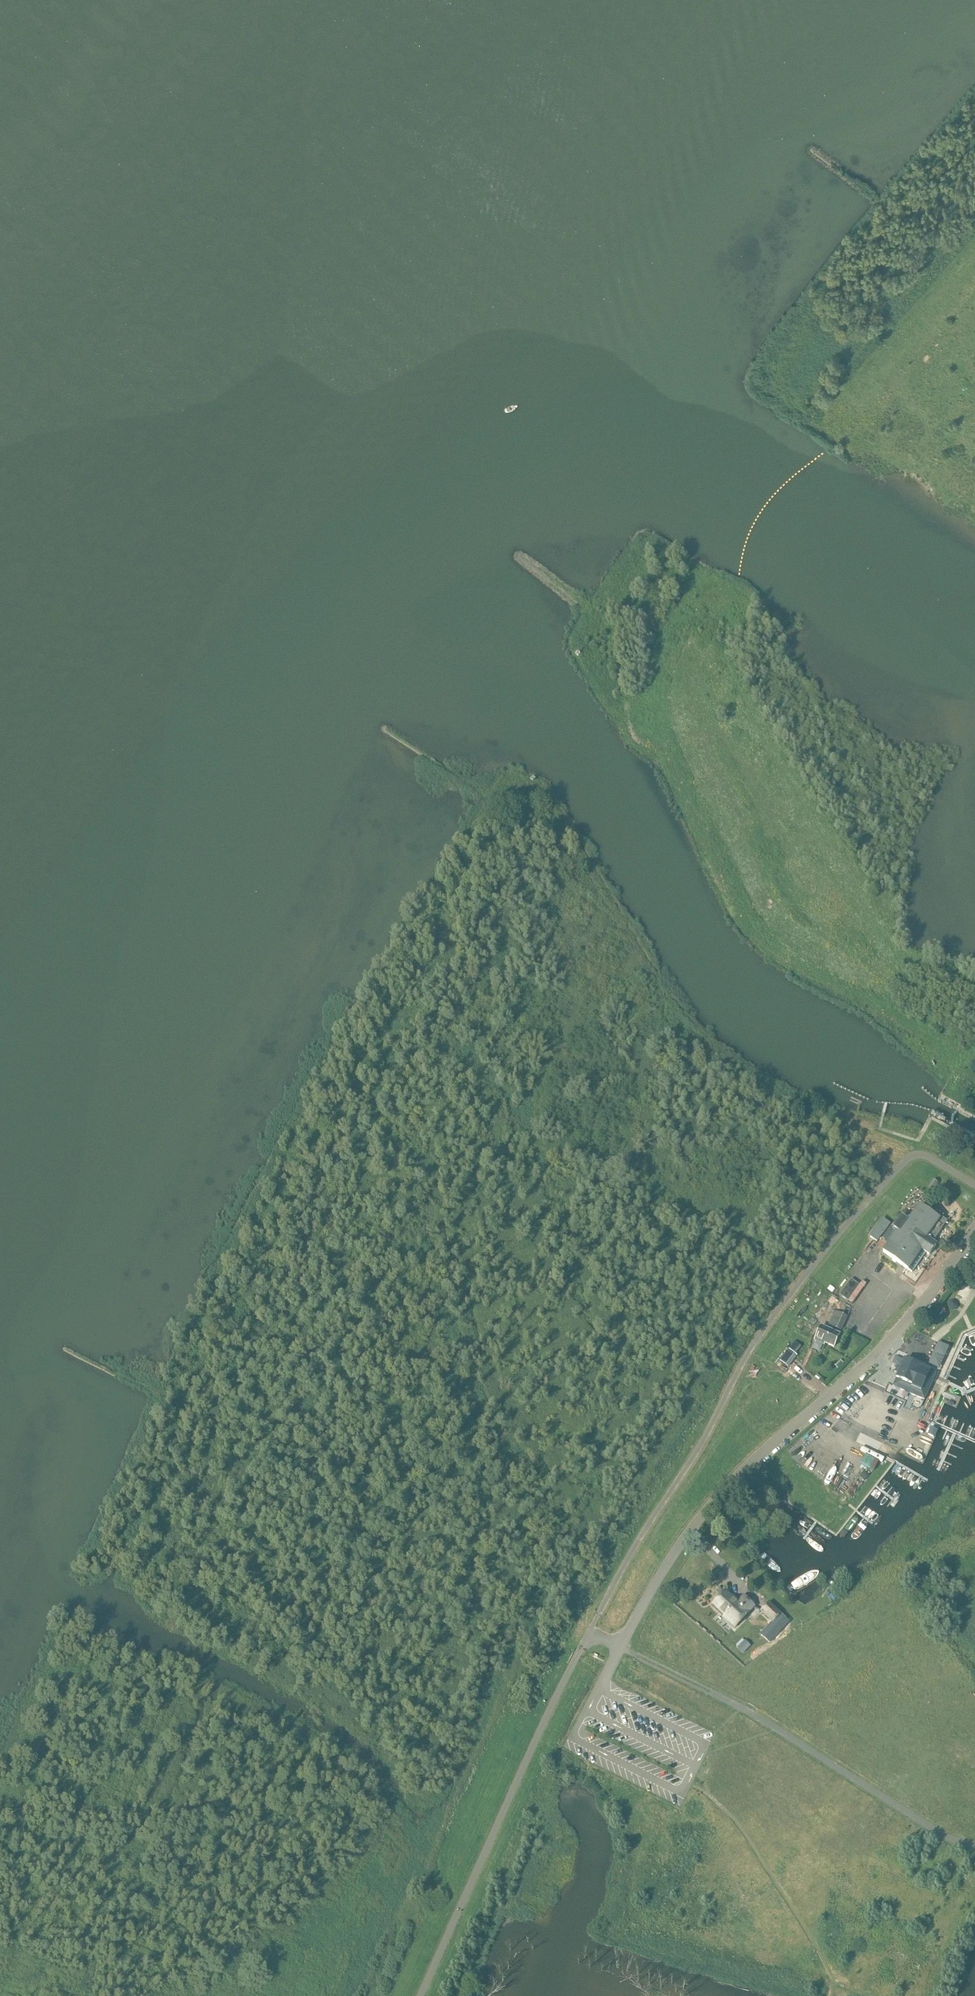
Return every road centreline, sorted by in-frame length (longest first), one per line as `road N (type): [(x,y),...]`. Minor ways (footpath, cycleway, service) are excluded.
road 1 (unclassified): [(622,1648),(659,1576),(710,1505),(877,1355),(974,1229)]
road 2 (unclassified): [(622,1648),(589,1633),(421,1995)]

